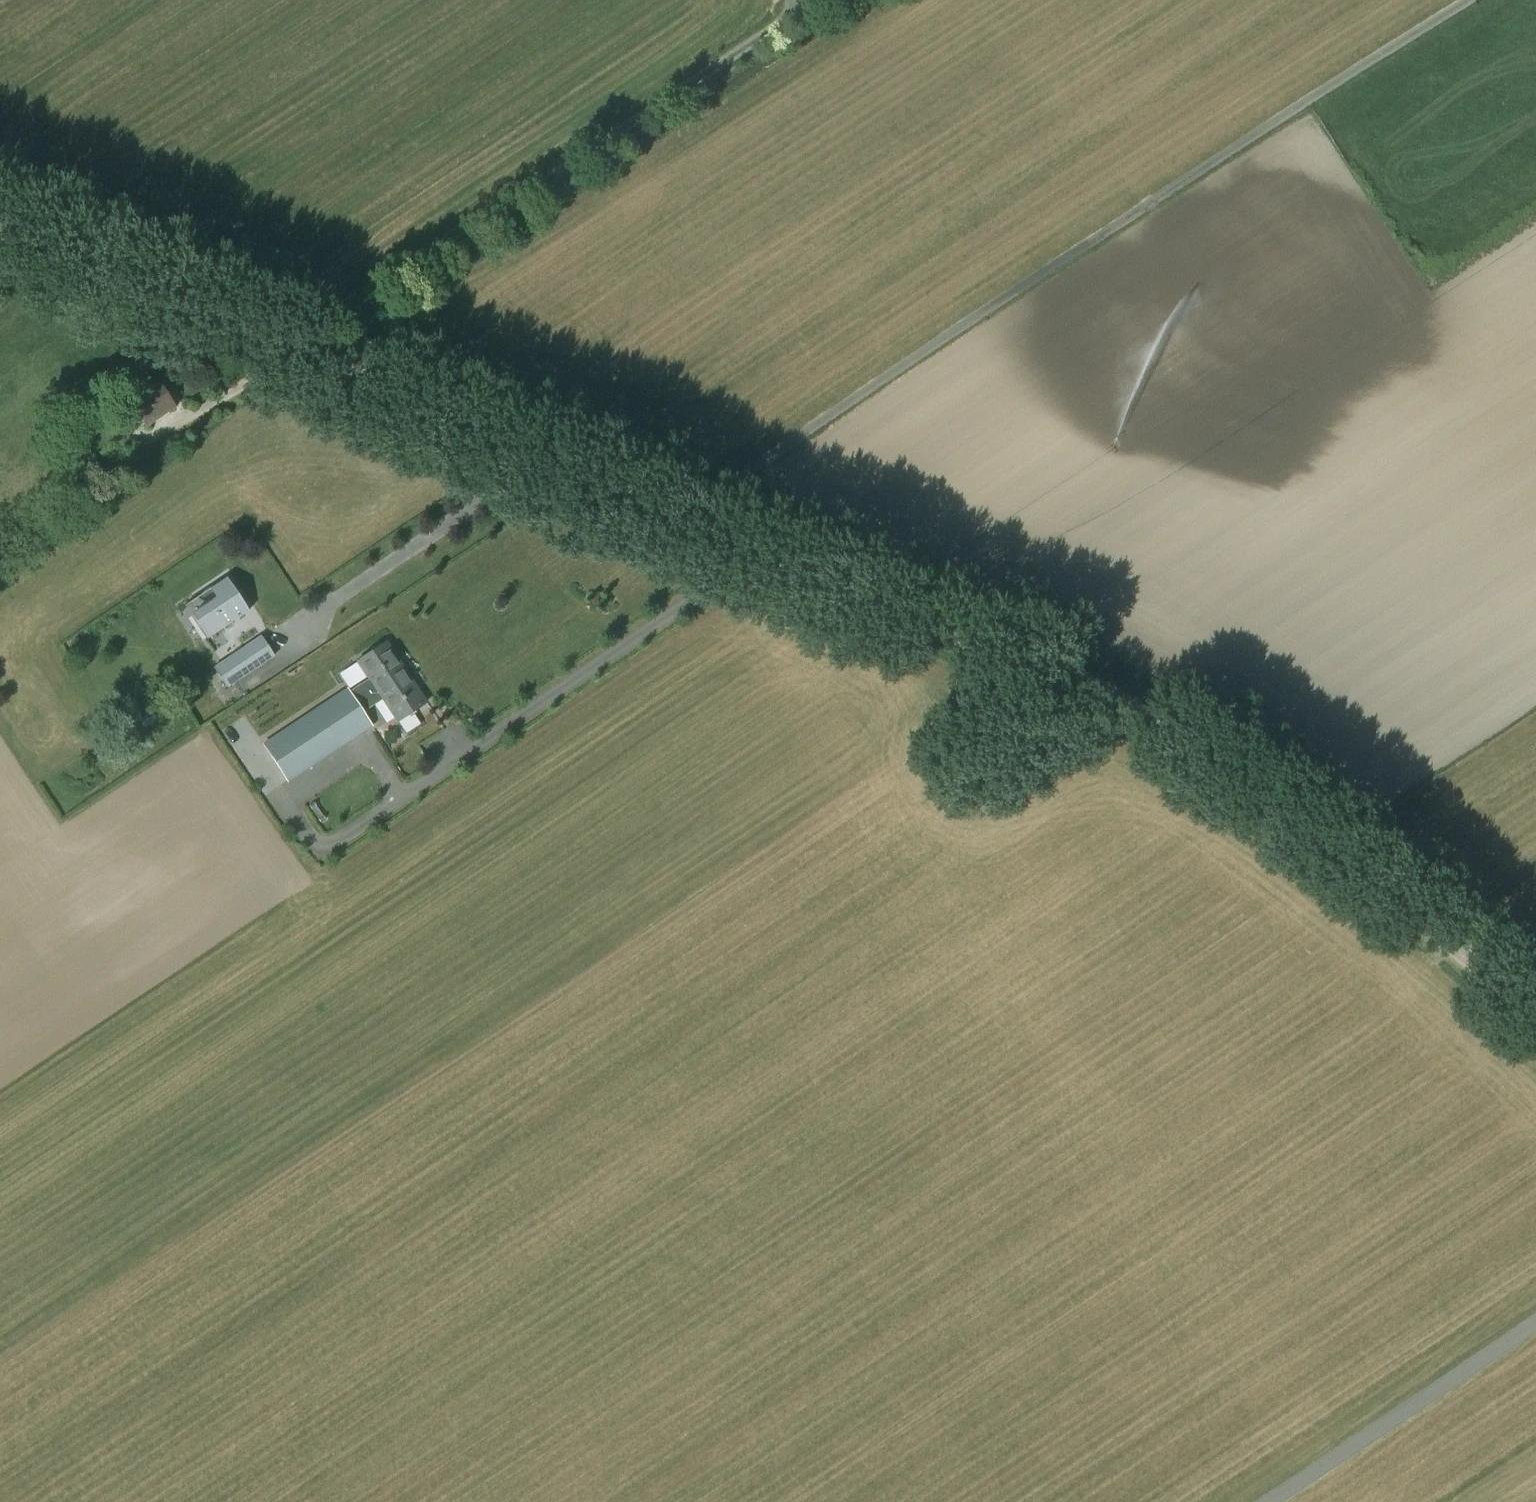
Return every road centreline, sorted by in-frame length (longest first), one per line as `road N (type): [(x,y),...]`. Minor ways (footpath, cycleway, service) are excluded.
road 1 (tertiary): [(0,224),(746,550),(1106,694),(1291,816),(1441,929),(1535,1017)]
road 2 (track): [(1474,0),(1010,293),(718,495),(698,529)]

